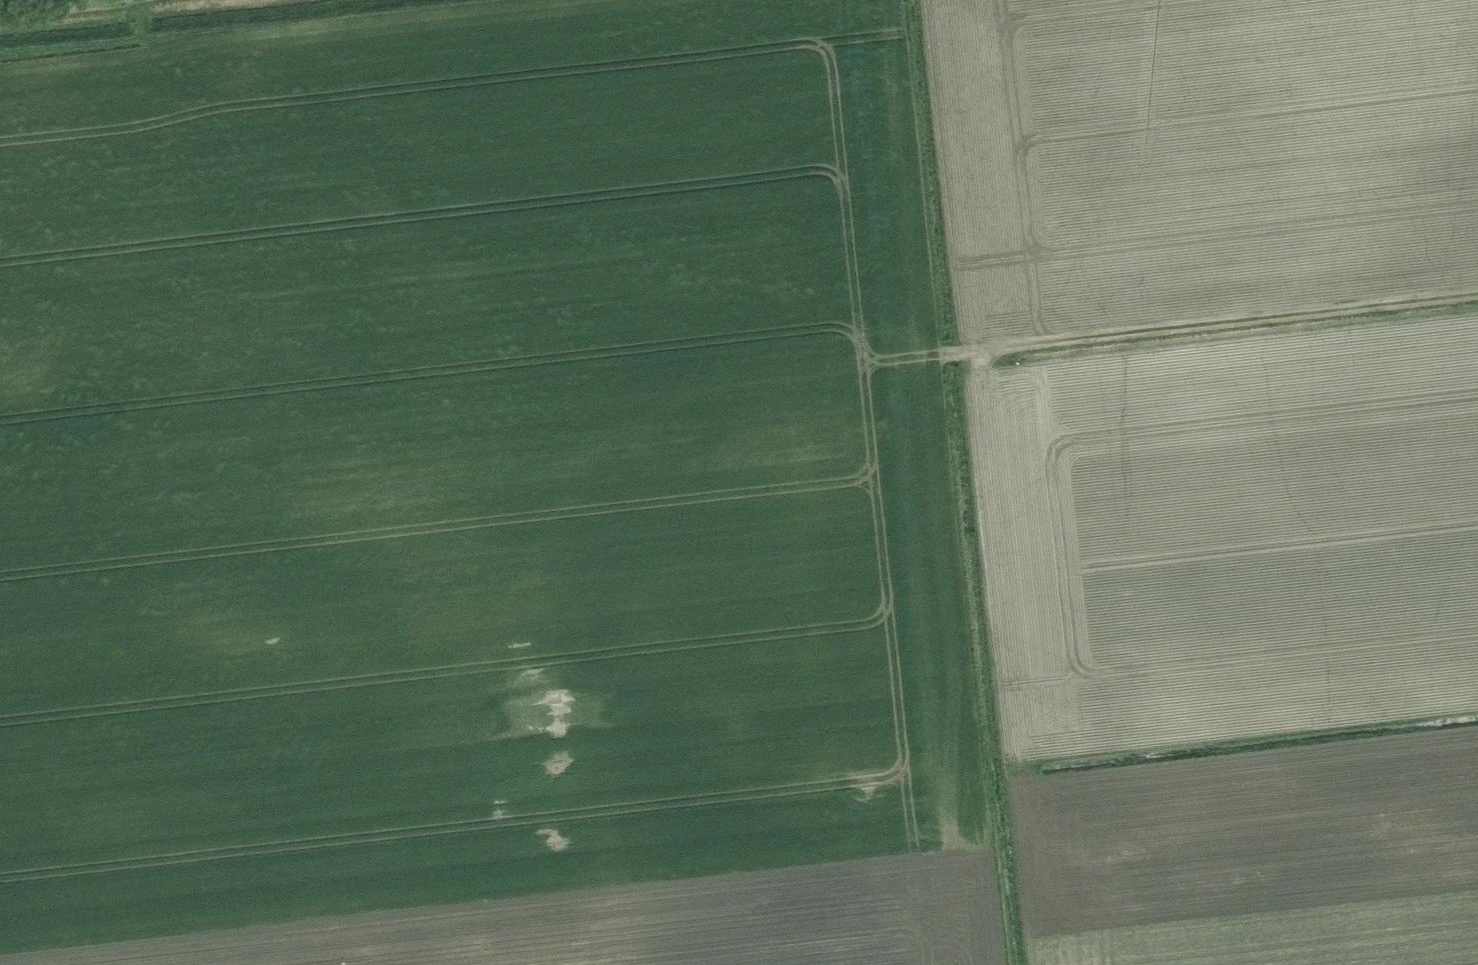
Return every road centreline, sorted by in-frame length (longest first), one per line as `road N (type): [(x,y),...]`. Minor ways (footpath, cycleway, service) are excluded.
road 1 (track): [(128,0),(0,16)]

